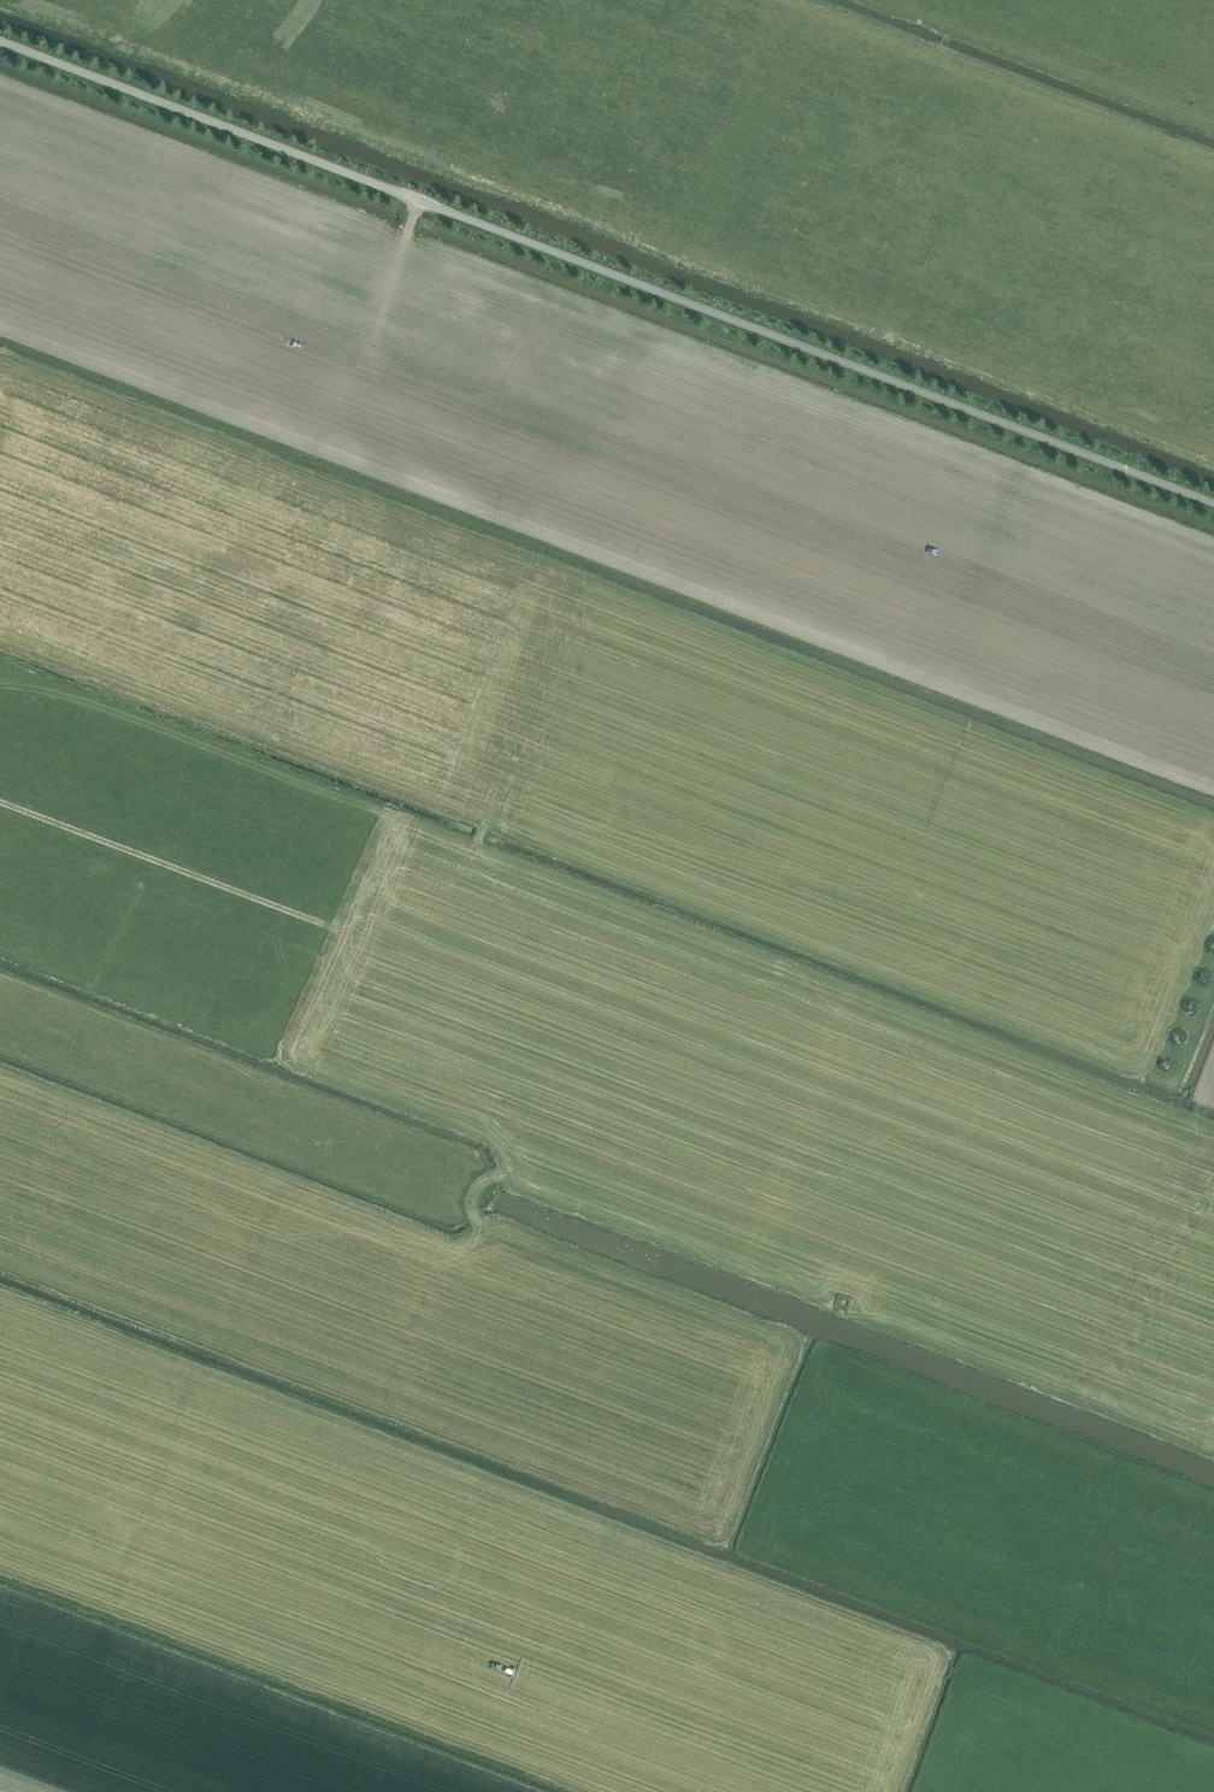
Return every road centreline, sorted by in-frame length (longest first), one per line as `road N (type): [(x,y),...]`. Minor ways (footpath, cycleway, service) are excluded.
road 1 (unclassified): [(1213,503),(0,42)]
road 2 (track): [(0,802),(400,946),(474,853),(564,611)]

